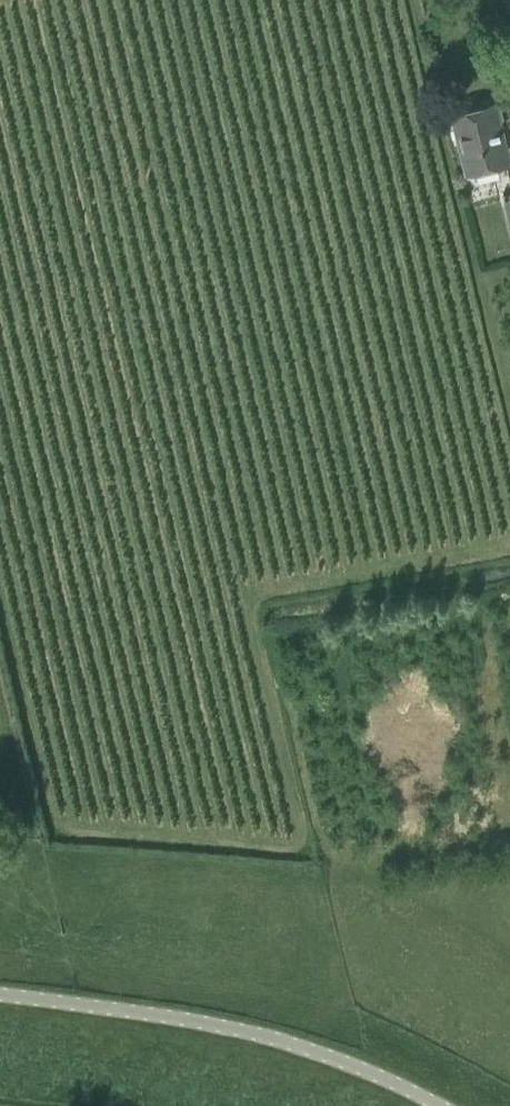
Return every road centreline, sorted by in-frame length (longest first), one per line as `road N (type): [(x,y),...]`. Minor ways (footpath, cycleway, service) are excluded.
road 1 (unclassified): [(434,1105),(266,1036),(0,993)]

